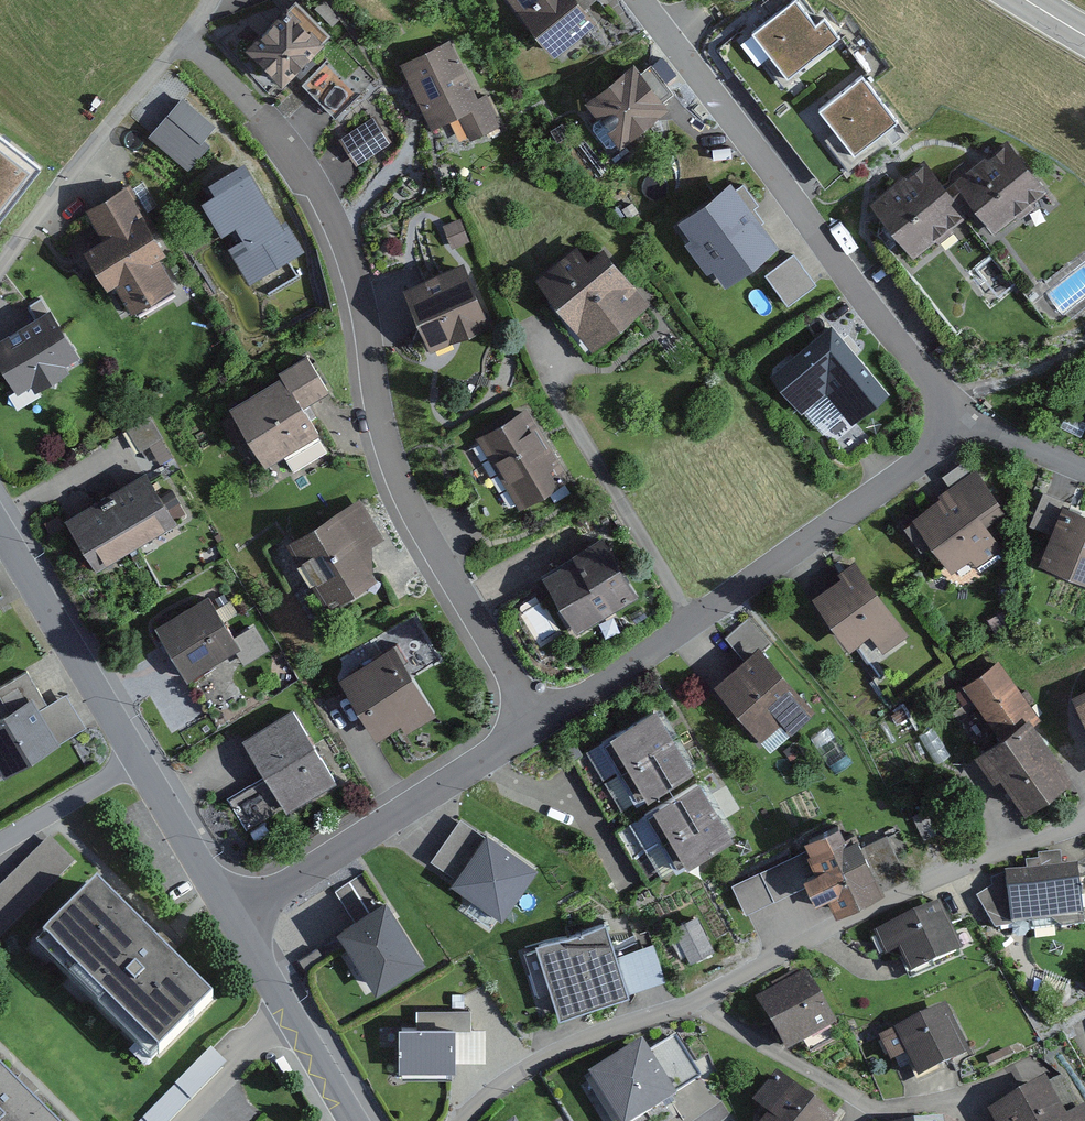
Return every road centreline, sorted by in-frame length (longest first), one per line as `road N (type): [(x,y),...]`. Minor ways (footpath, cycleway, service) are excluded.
road 1 (residential): [(185,36),(311,184),(345,256),(388,455),(424,537),(537,728)]
road 2 (residential): [(635,0),(963,417)]
road 3 (residential): [(537,728),(902,479),(963,417)]
road 4 (residential): [(690,1001),(936,875),(1084,818)]
road 5 (residential): [(690,1001),(841,1096),(894,1119),(1020,1076)]
road 6 (residential): [(228,915),(537,728)]
road 7 (residential): [(0,268),(185,36)]
road 8 (residential): [(135,764),(0,530)]
road 9 (residential): [(462,1120),(526,1068),(590,1035),(690,1001)]
road 10 (residential): [(228,915),(135,764)]
road 11 (residential): [(135,764),(0,843)]
road 12 (residential): [(288,1016),(182,1120)]
road 13 (residential): [(963,417),(1084,470)]
road 14 (residential): [(352,1120),(288,1016)]

